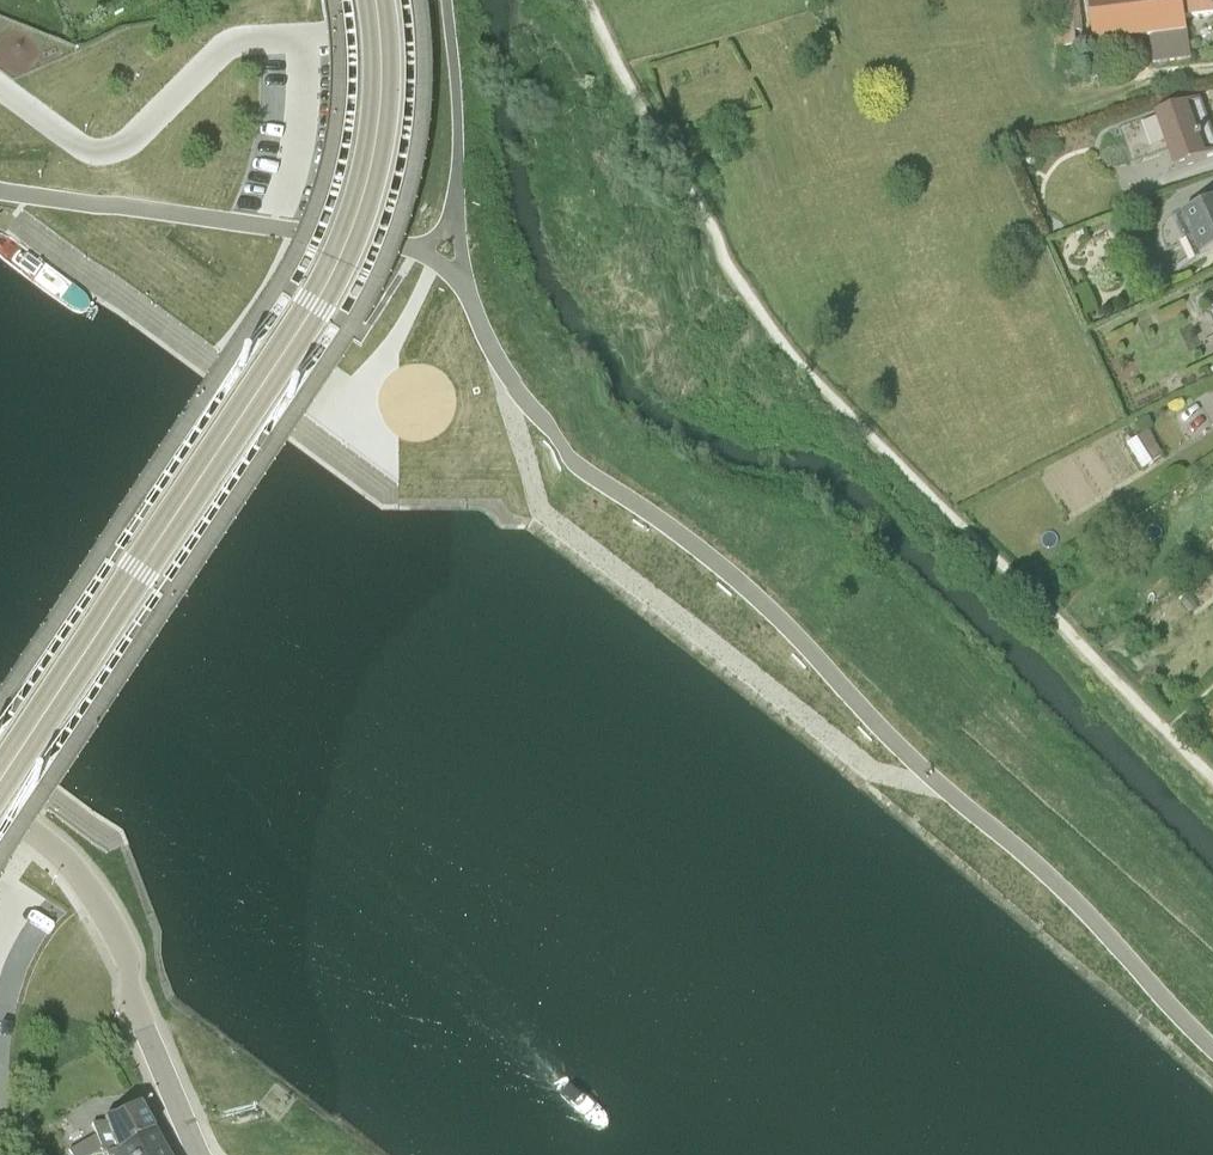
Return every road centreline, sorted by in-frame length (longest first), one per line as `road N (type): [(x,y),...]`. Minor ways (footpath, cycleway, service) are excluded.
road 1 (secondary): [(371,0),(371,157),(336,272),(0,779)]
road 2 (residential): [(0,813),(89,893),(212,1154)]

